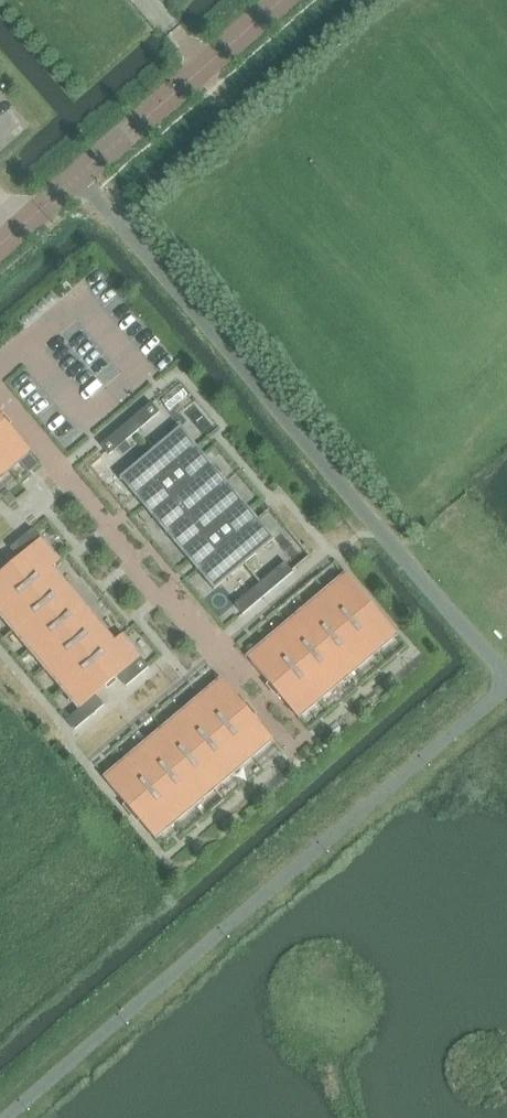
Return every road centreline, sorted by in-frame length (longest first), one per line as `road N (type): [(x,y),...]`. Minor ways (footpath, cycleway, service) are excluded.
road 1 (unclassified): [(0,244),(280,0)]

